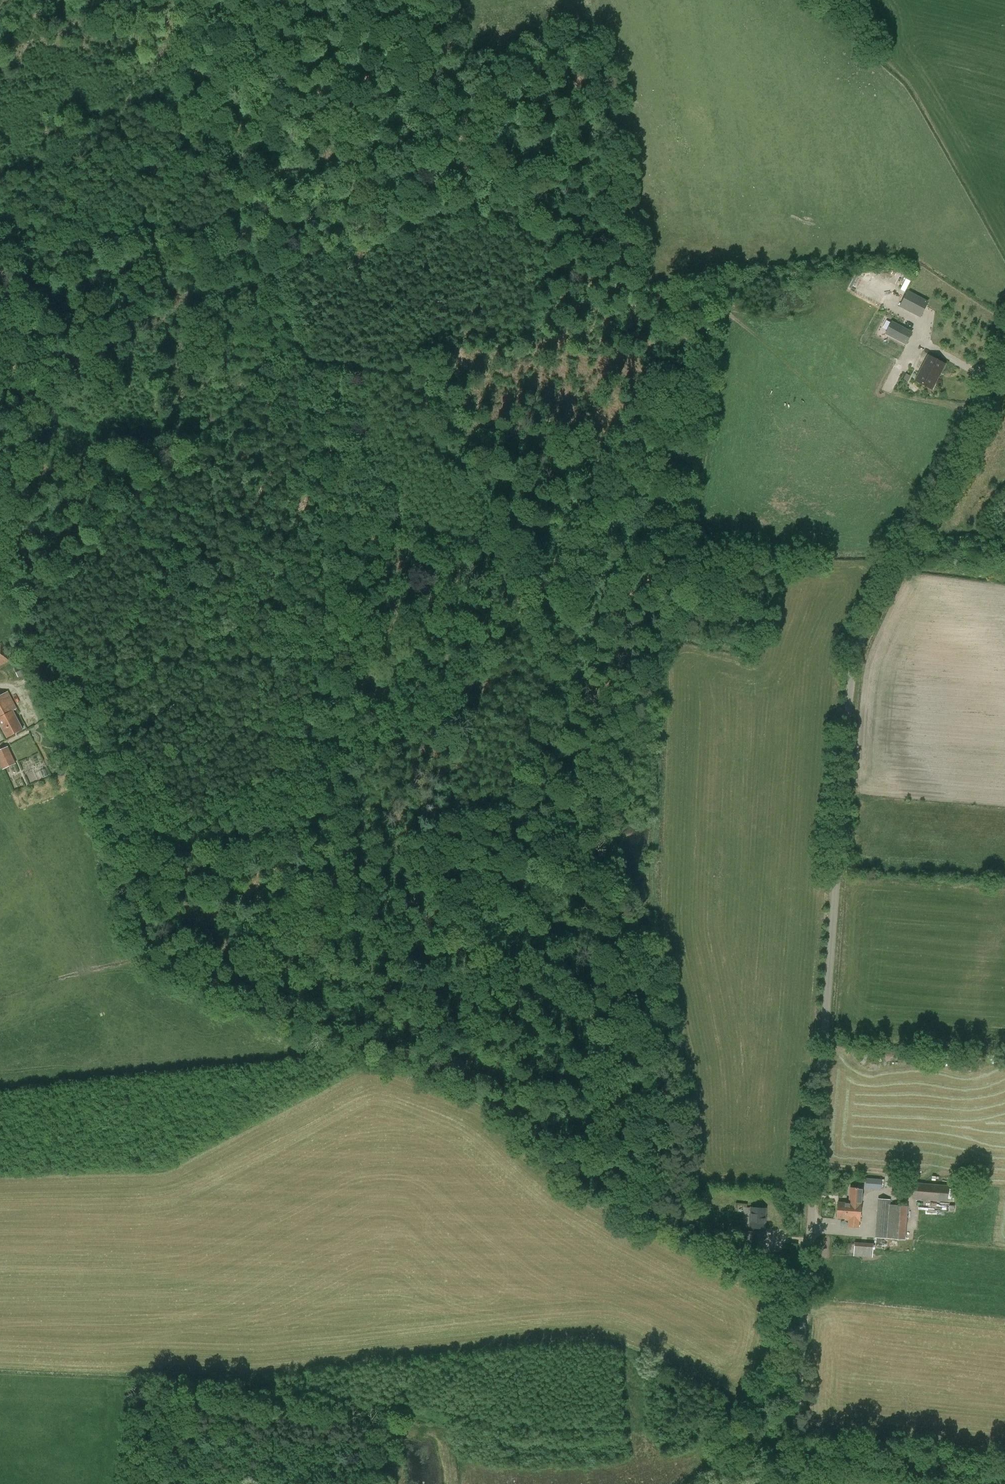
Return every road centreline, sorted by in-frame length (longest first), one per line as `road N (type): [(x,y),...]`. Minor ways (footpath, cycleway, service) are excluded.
road 1 (tertiary): [(792,1483),(851,682),(877,604),(1004,355)]

